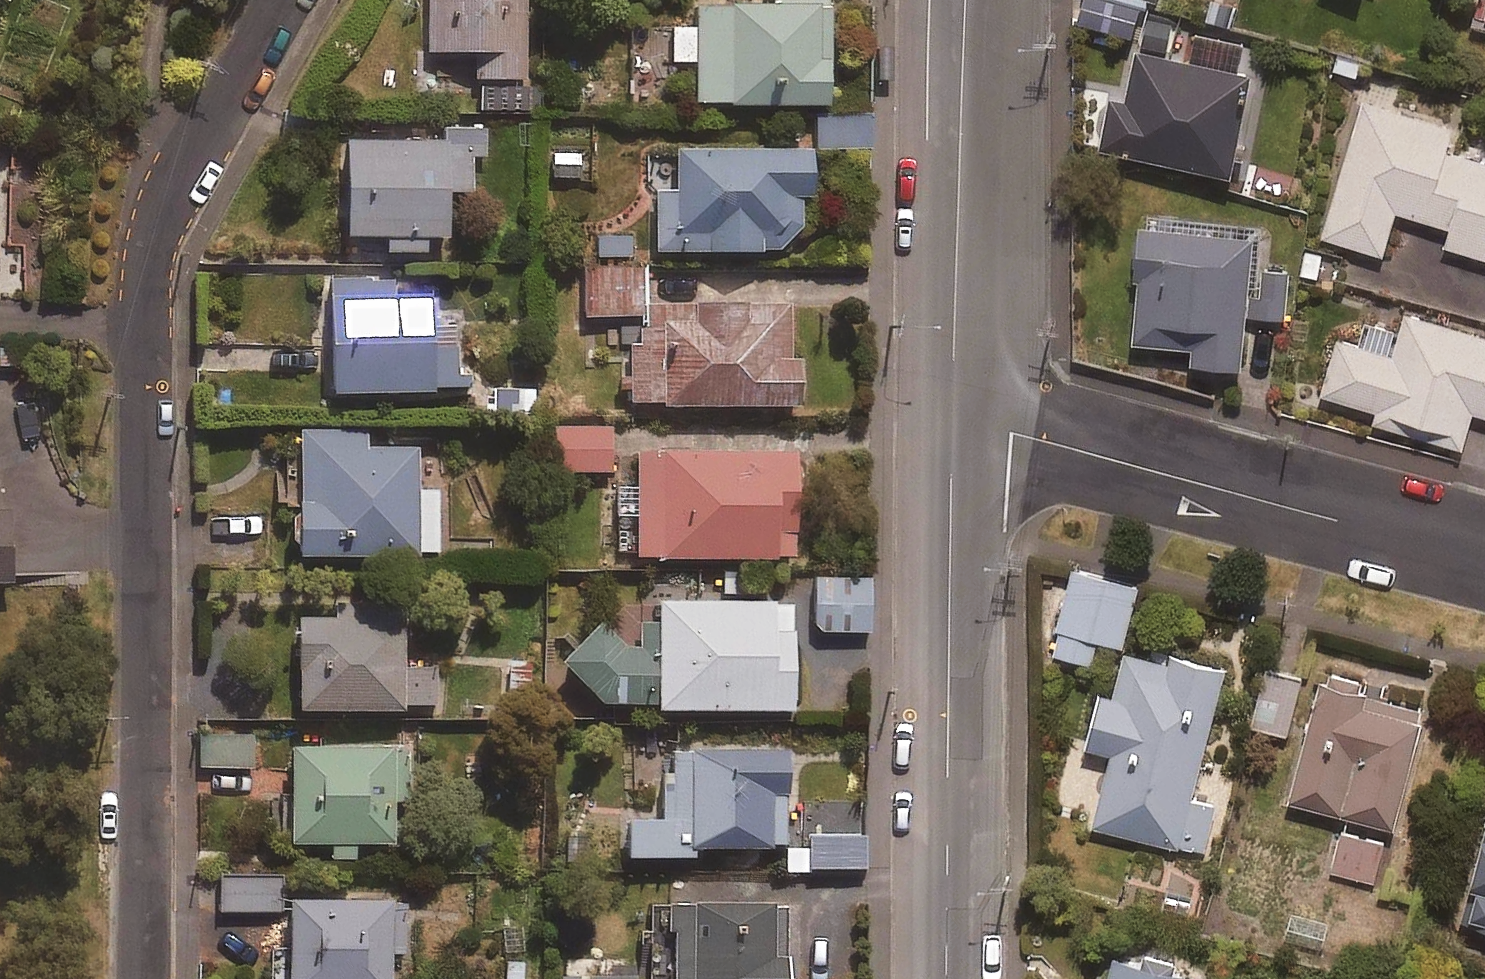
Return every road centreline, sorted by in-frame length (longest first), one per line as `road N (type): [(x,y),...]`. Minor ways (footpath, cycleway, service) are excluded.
road 1 (residential): [(274,0),(141,237),(144,978)]
road 2 (tertiary): [(925,978),(932,415)]
road 3 (tertiary): [(985,423),(979,978)]
road 4 (residential): [(985,423),(1484,559)]
road 5 (tertiary): [(1002,0),(985,423)]
road 6 (tertiary): [(932,415),(951,0)]

